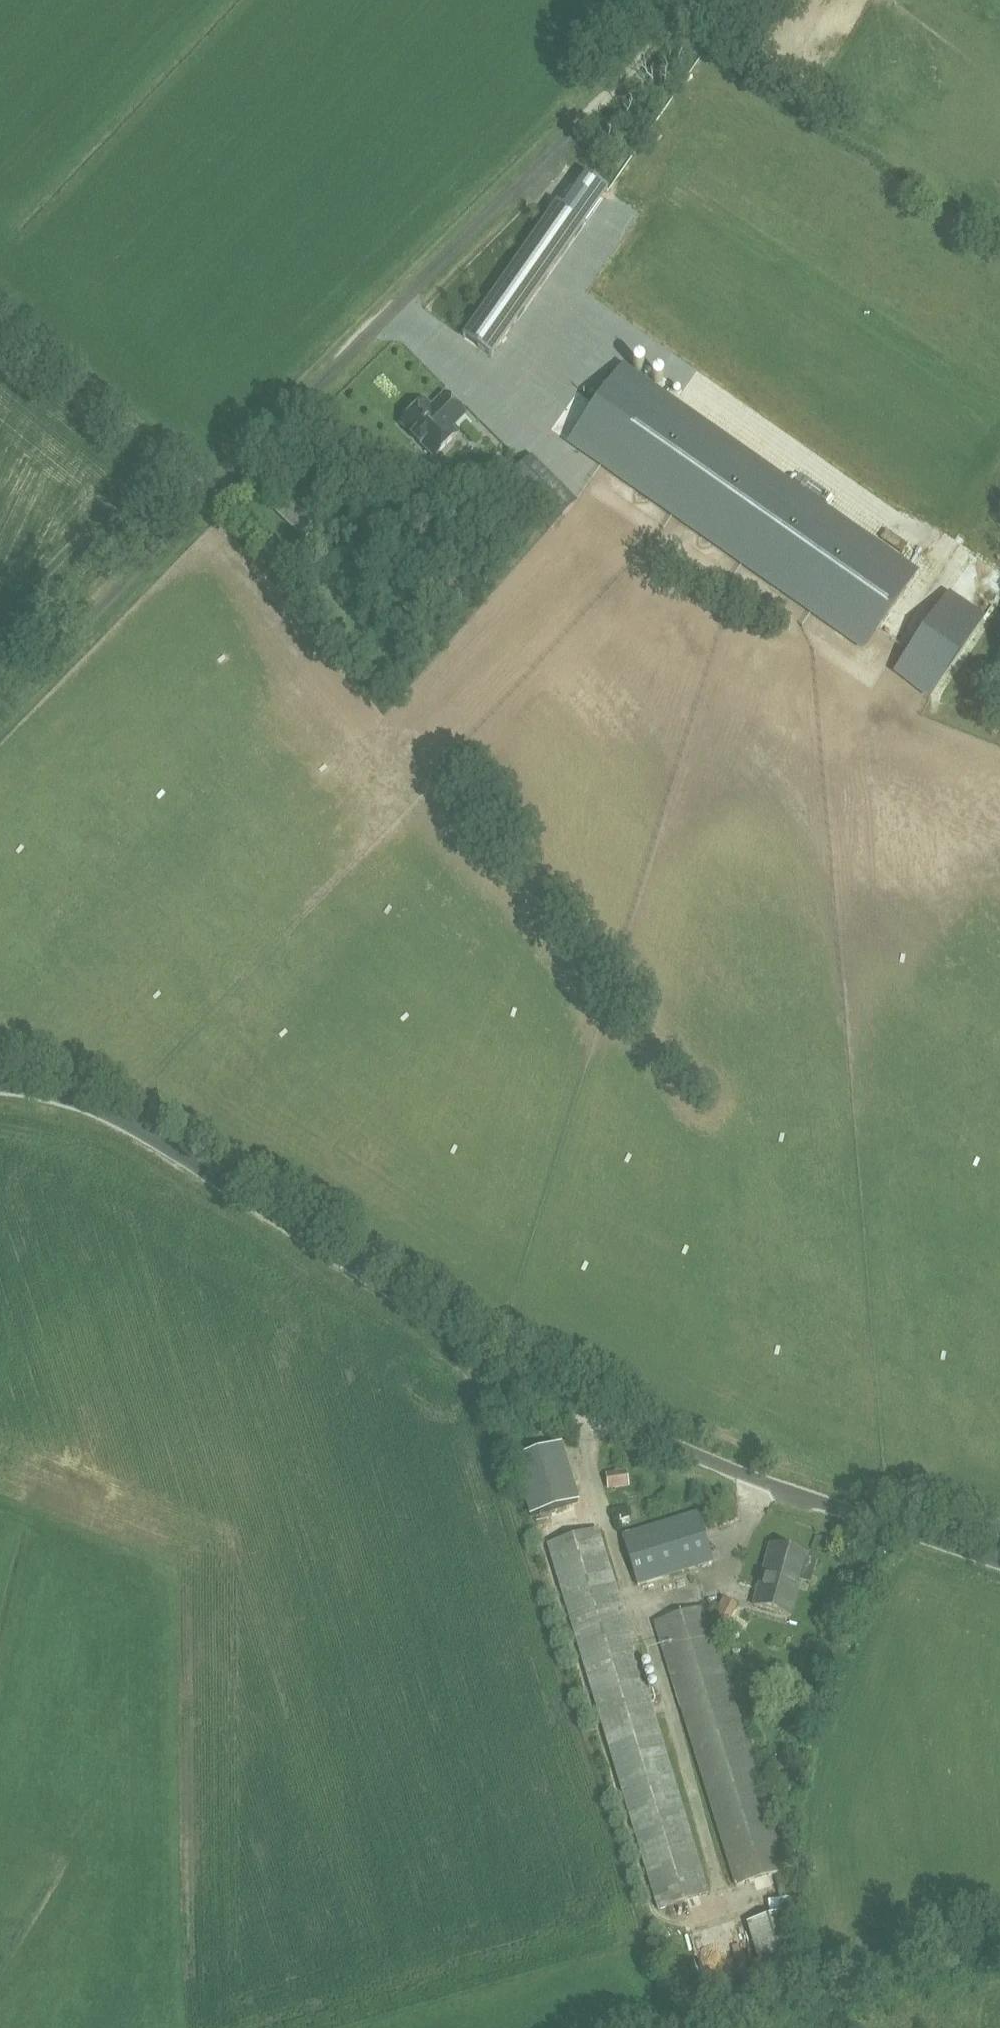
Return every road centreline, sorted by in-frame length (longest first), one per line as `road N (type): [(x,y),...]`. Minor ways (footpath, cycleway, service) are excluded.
road 1 (unclassified): [(999,1563),(825,1506),(561,1392),(102,1109),(0,1086)]
road 2 (unclassified): [(0,711),(575,124)]
road 3 (track): [(575,124),(698,0)]

